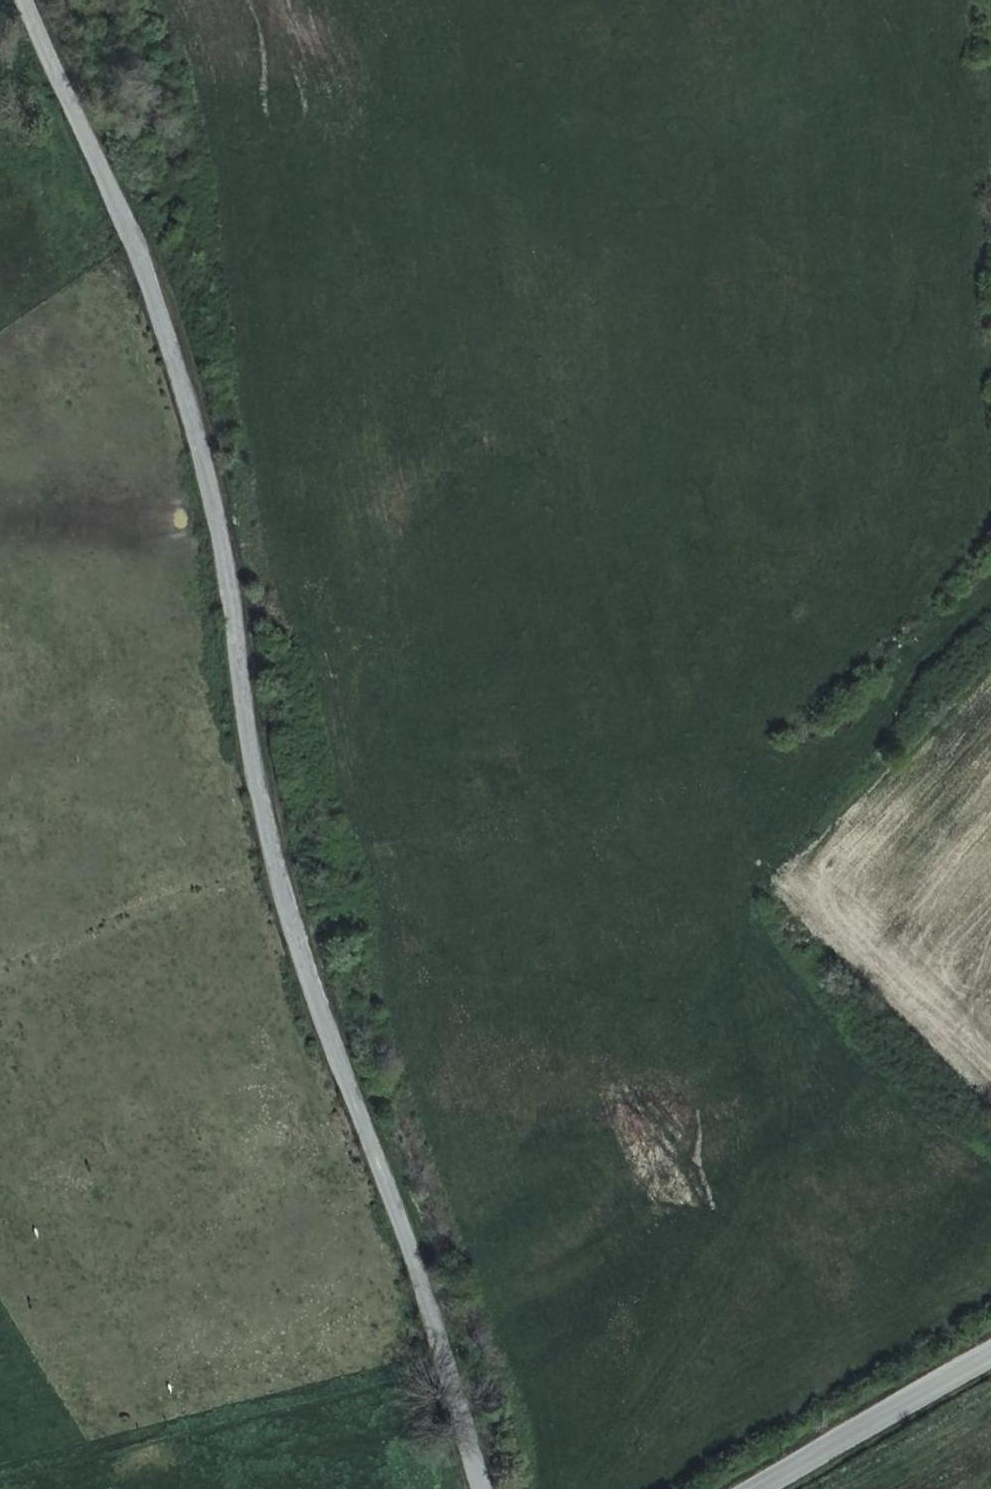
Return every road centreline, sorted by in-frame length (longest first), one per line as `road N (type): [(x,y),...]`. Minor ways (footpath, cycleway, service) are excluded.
road 1 (unclassified): [(479,1488),(259,828),(212,493),(181,375),(140,252),(26,0)]
road 2 (unclassified): [(747,1488),(990,1345)]

